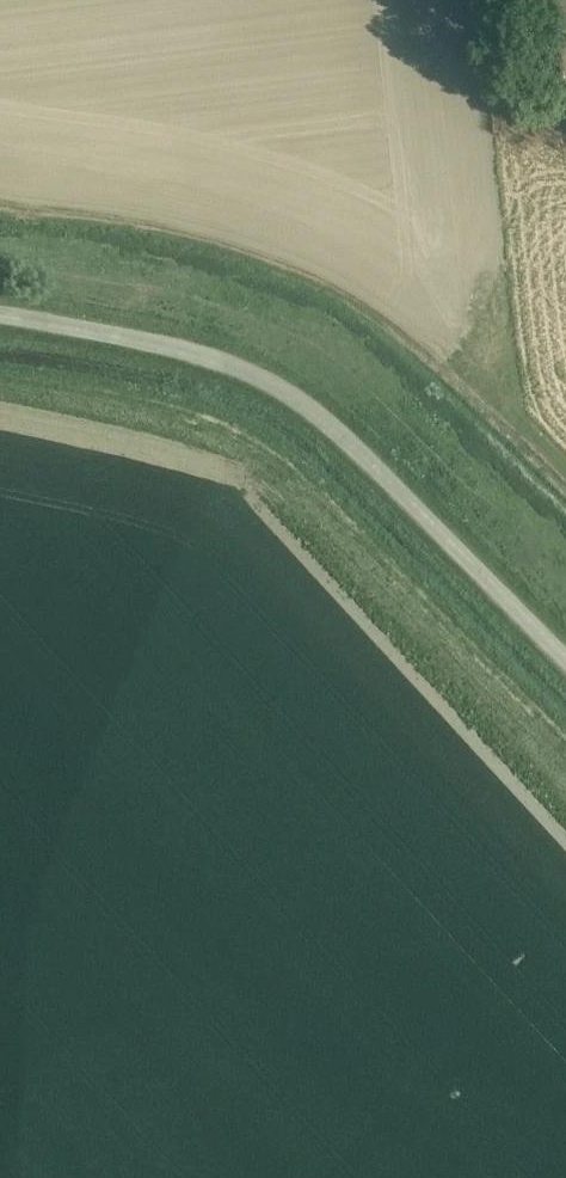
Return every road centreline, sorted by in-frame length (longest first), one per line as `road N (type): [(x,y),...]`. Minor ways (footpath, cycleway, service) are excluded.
road 1 (unclassified): [(565,661),(320,416),(265,382),(201,354),(0,316)]

